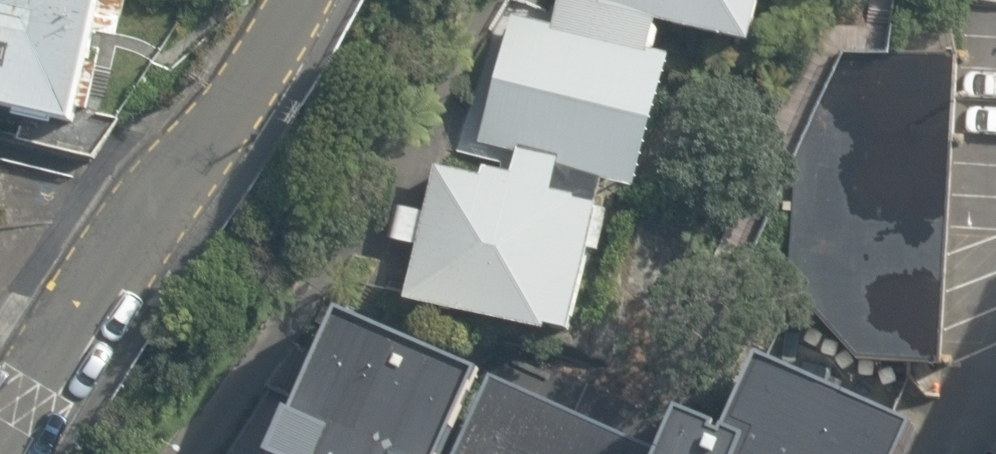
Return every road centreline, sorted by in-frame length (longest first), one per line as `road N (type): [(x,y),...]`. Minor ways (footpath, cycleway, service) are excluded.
road 1 (residential): [(304,0),(269,74),(148,217),(0,448)]

